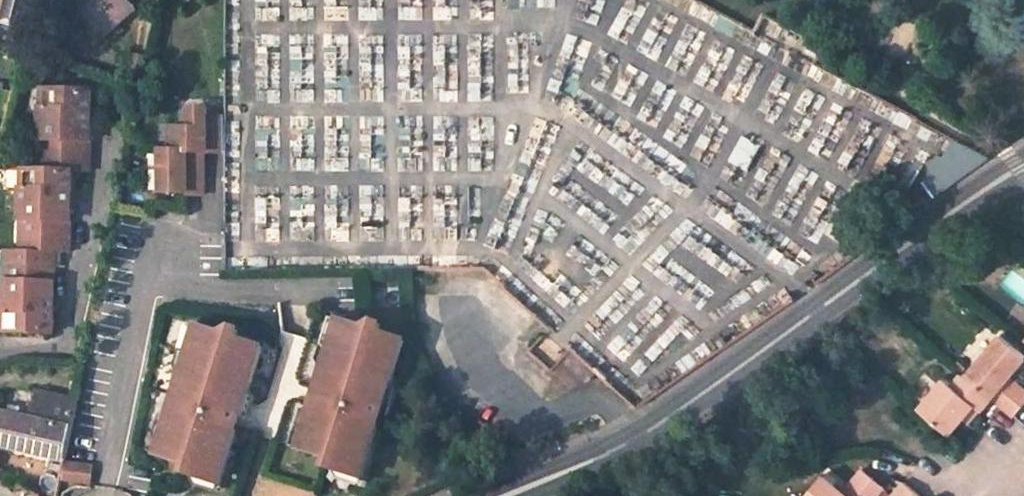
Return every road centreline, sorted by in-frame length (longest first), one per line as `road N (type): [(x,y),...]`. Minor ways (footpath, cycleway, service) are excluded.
road 1 (tertiary): [(502,495),(633,442),(1023,167)]
road 2 (residential): [(108,157),(66,343),(0,353)]

